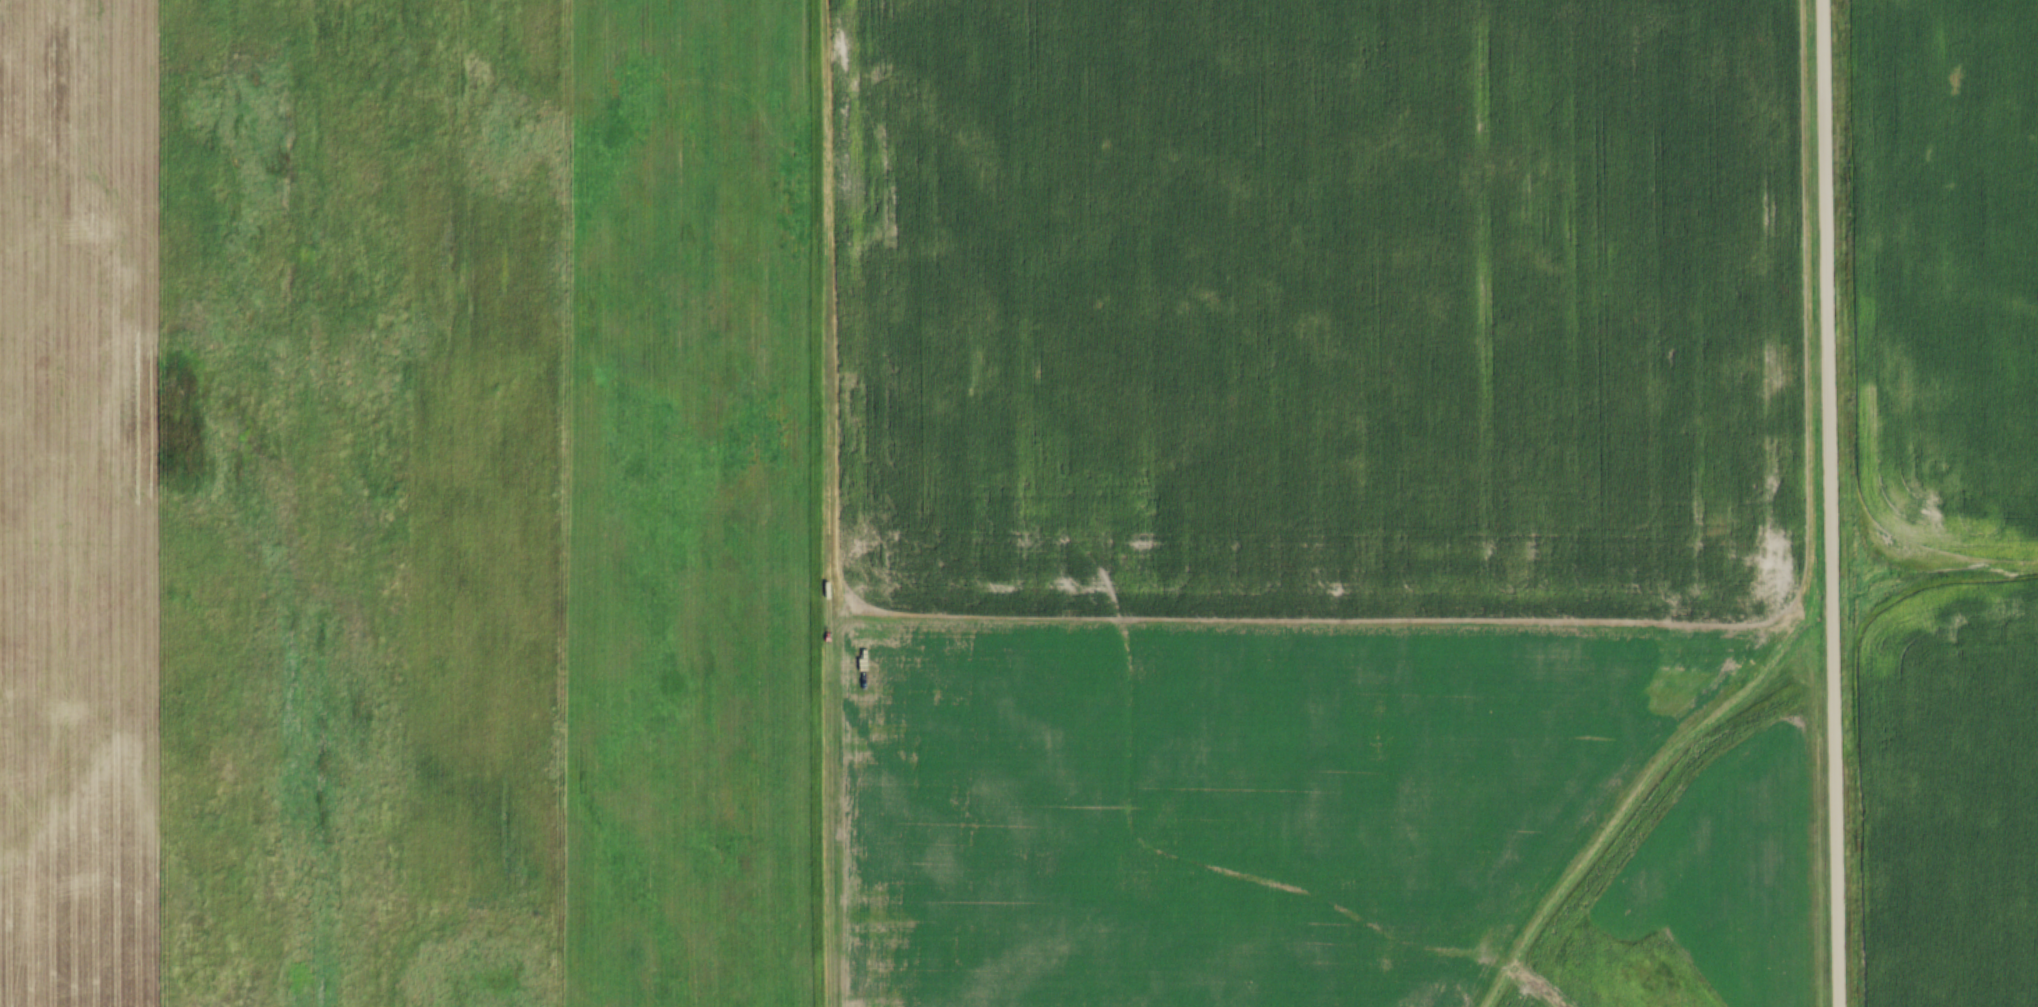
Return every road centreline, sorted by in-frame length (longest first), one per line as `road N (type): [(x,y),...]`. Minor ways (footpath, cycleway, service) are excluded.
road 1 (residential): [(1836,1006),(1820,0)]

